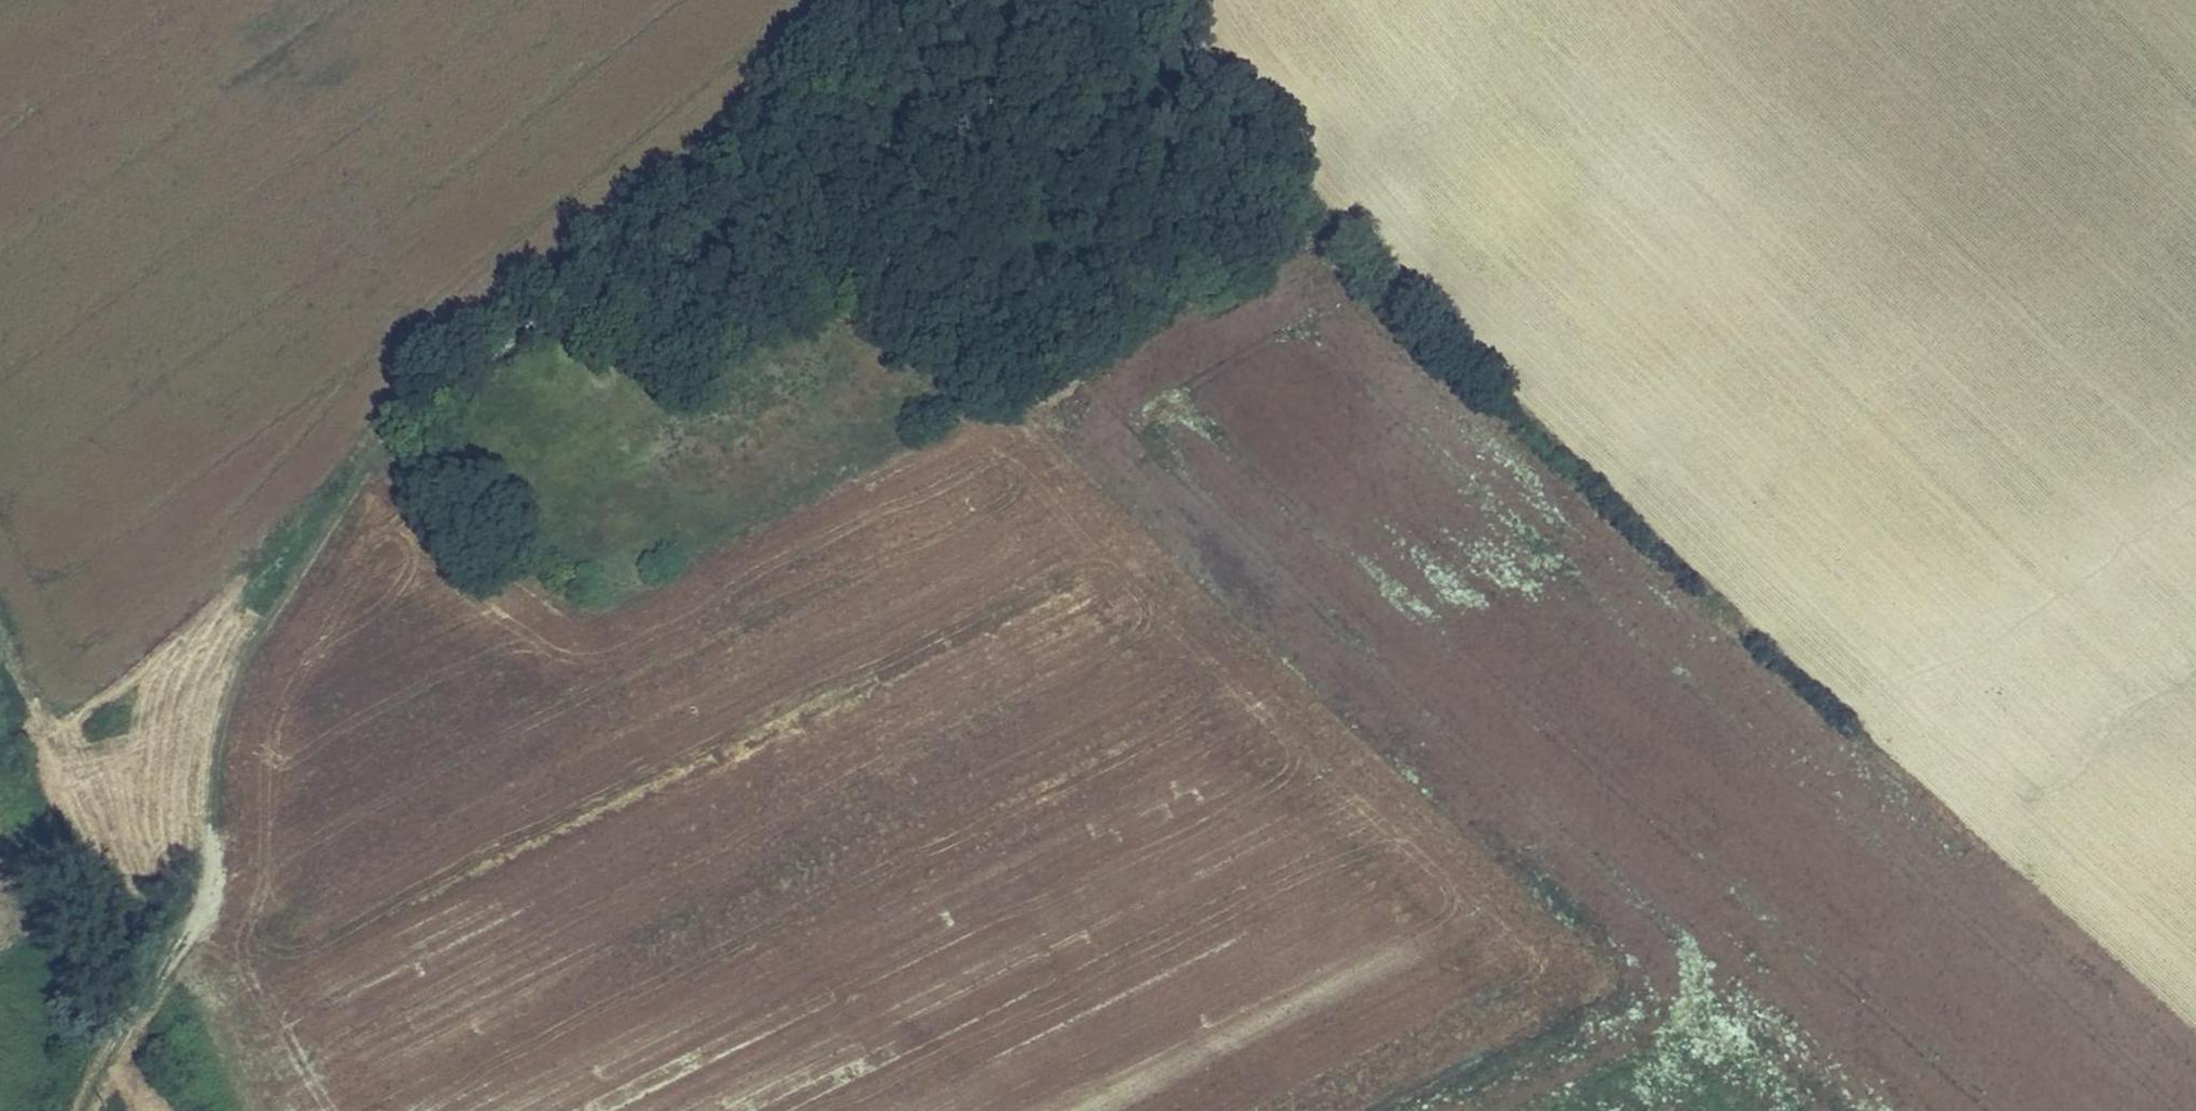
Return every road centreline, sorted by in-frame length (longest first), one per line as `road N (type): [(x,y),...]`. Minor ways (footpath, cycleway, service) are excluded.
road 1 (track): [(0,626),(130,985)]
road 2 (track): [(130,985),(86,1110)]

